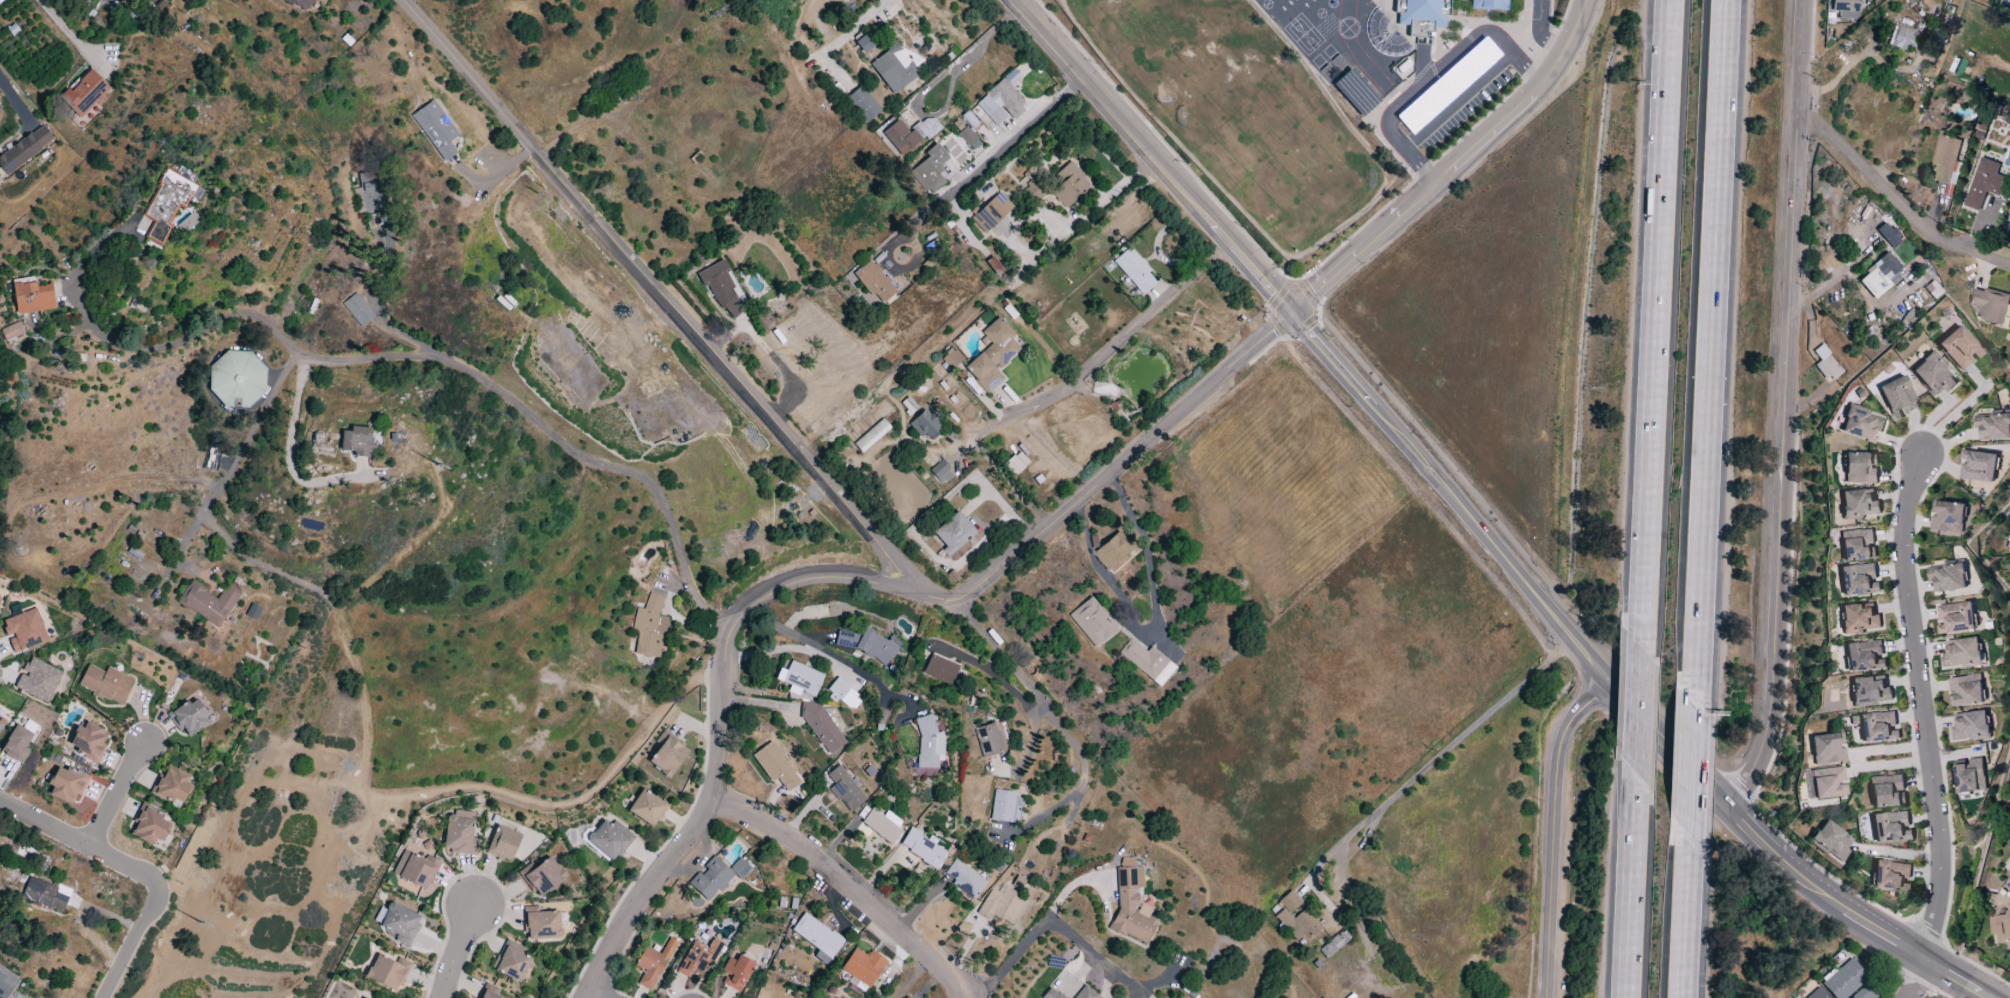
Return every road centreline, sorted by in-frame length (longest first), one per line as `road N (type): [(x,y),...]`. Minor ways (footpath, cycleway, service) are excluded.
road 1 (residential): [(581,997),(629,916),(689,847),(713,802),(726,650),(751,607),(788,584),(833,577),(941,600),(965,597),(1292,312)]
road 2 (residential): [(1084,796),(1093,767),(1087,747),(890,554),(403,0)]
road 3 (residential): [(1721,800),(1754,756),(1770,710),(1802,0)]
road 4 (motorway): [(1698,650),(1724,0)]
road 5 (motorway): [(1669,0),(1642,592)]
road 6 (tertiary): [(1989,997),(1787,869),(1573,638)]
road 7 (residential): [(1915,955),(1929,928),(1938,870),(1901,538),(1918,453)]
road 8 (residential): [(1292,312),(1541,87),(1571,42),(1585,0)]
road 9 (tertiary): [(1573,638),(1292,312)]
road 10 (tertiary): [(1292,312),(1014,0)]
road 11 (tertiary): [(1547,997),(1556,760),(1581,712),(1615,683)]
road 12 (residential): [(968,997),(797,843),(713,802)]
road 13 (residential): [(102,997),(164,885),(0,800)]
road 14 (motorway): [(1642,592),(1634,826)]
road 15 (motorway): [(1687,852),(1698,650)]
road 16 (motorway): [(1681,997),(1687,852)]

